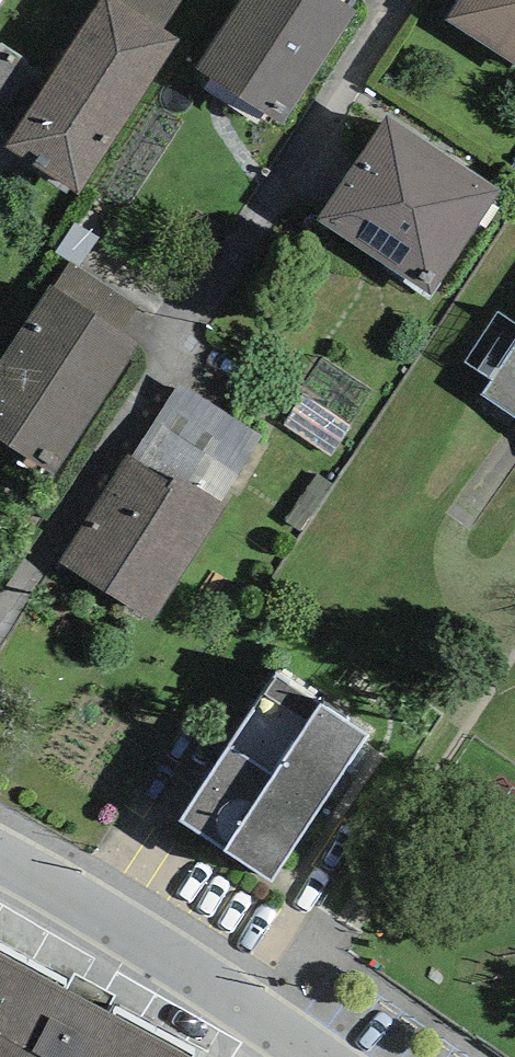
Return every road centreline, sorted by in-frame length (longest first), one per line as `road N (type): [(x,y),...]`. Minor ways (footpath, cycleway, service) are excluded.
road 1 (residential): [(0,620),(386,0)]
road 2 (residential): [(0,860),(295,1037)]

